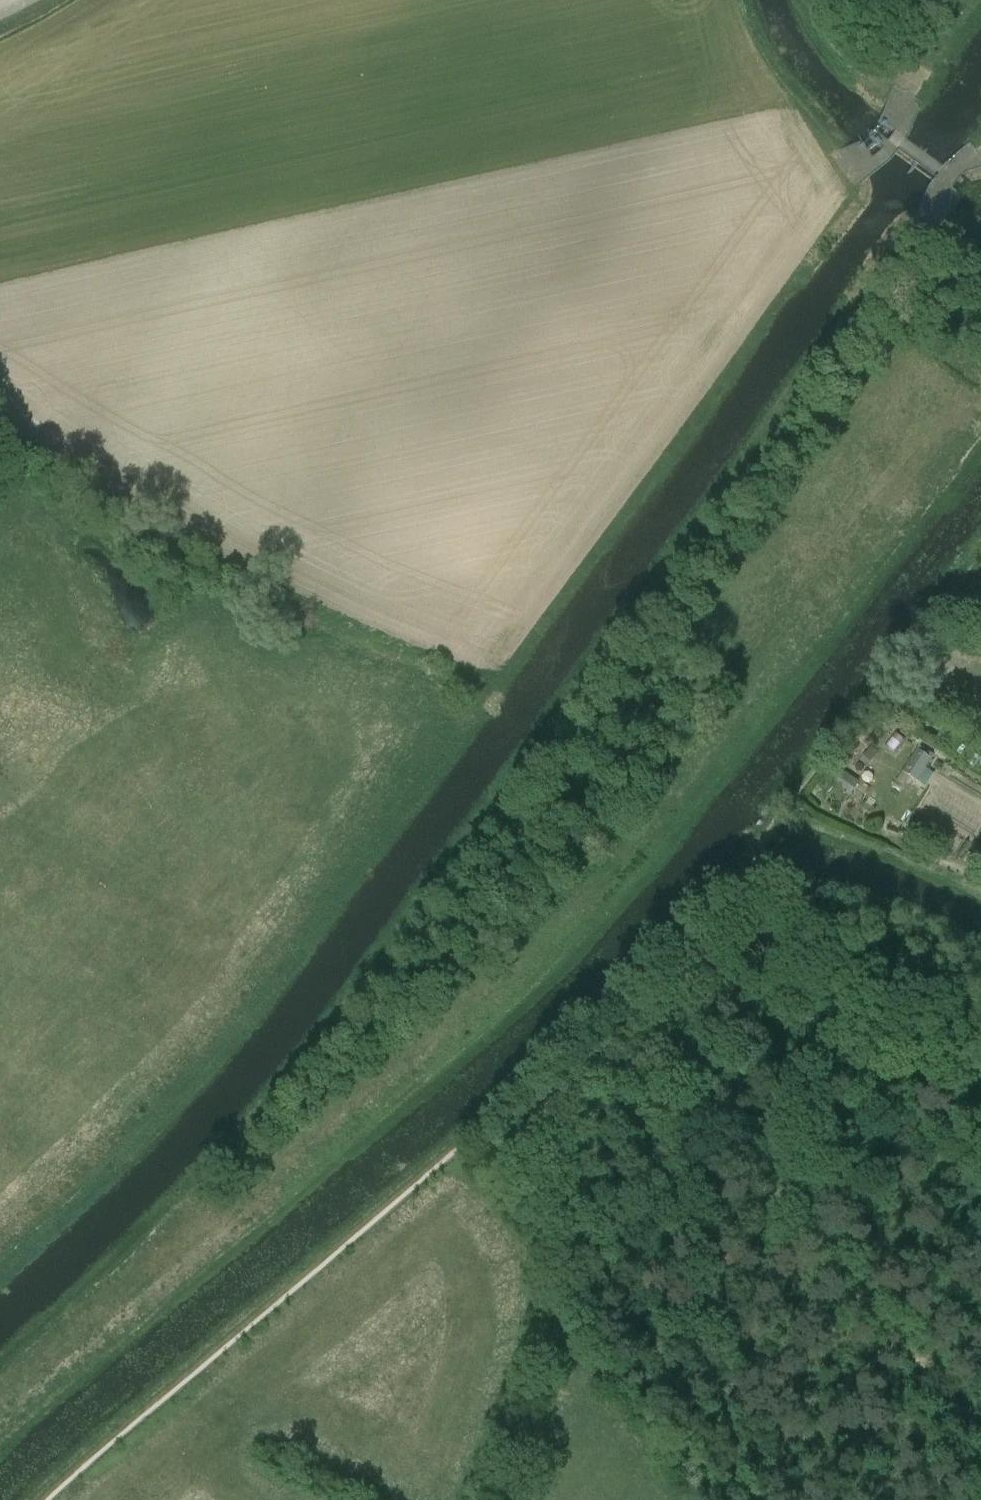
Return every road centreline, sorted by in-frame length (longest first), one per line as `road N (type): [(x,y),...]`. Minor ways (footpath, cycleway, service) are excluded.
road 1 (track): [(980,546),(787,801)]

